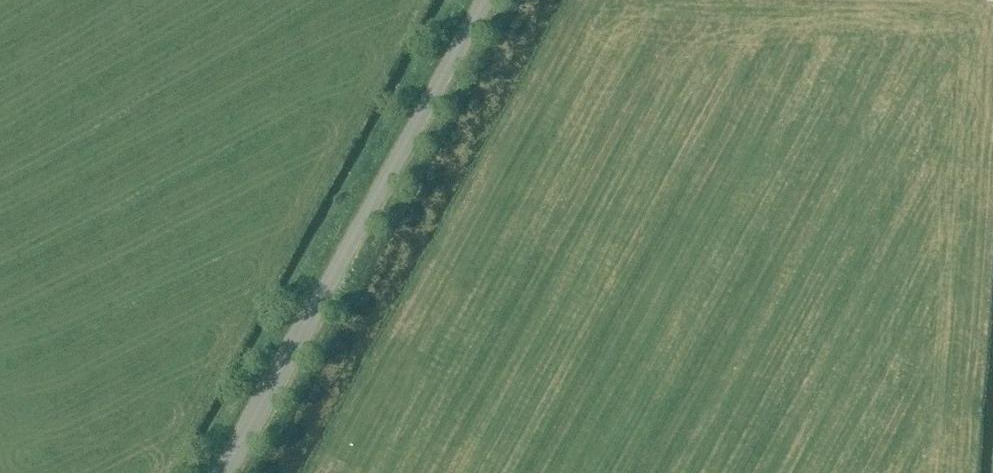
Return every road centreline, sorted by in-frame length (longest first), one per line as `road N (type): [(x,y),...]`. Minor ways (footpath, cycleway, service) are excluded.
road 1 (tertiary): [(224,472),(485,0)]

